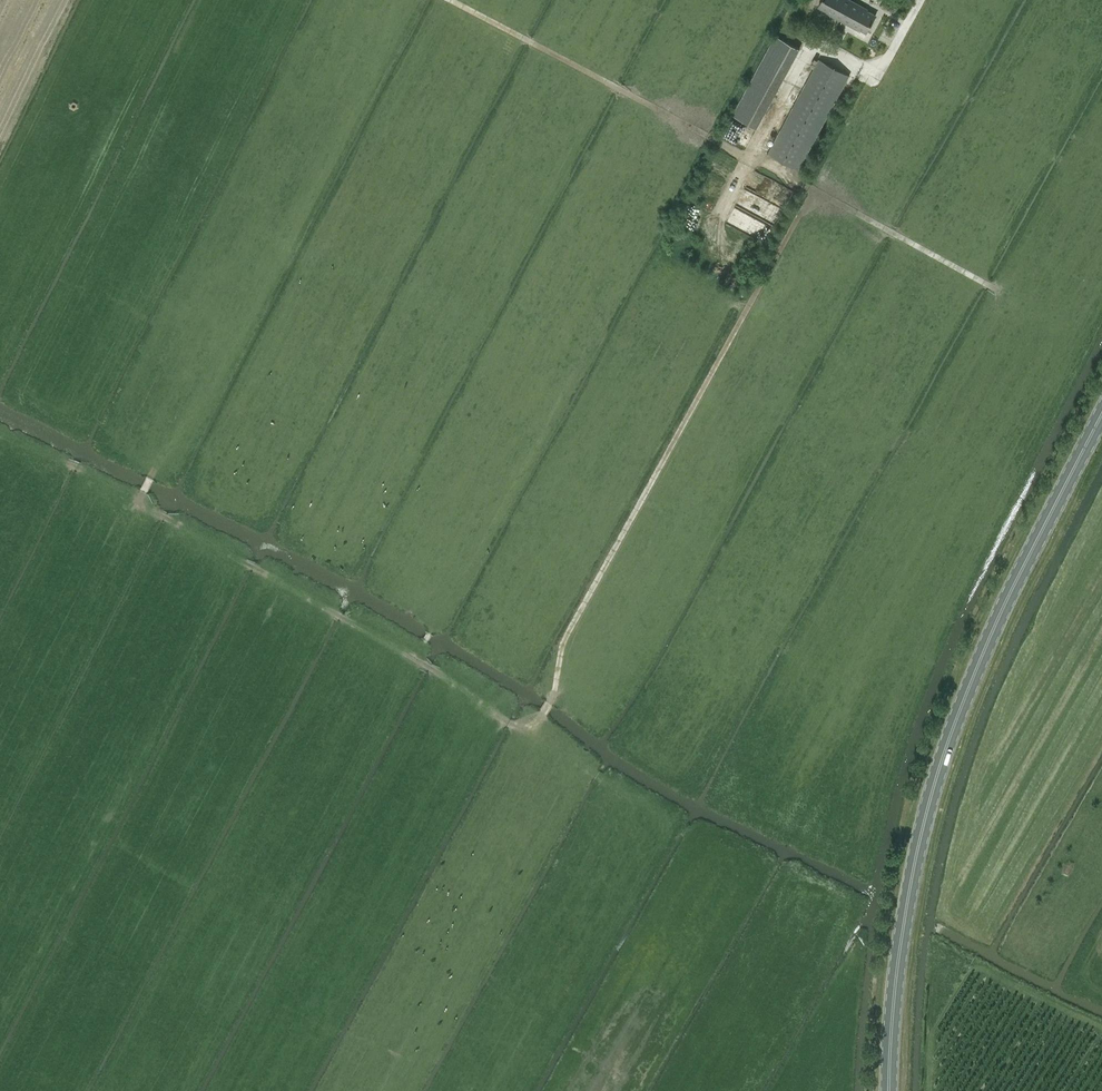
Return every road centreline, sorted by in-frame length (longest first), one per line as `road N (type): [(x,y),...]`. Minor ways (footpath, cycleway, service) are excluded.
road 1 (primary): [(889,1090),(905,916),(931,792),(982,654),(1101,413)]

